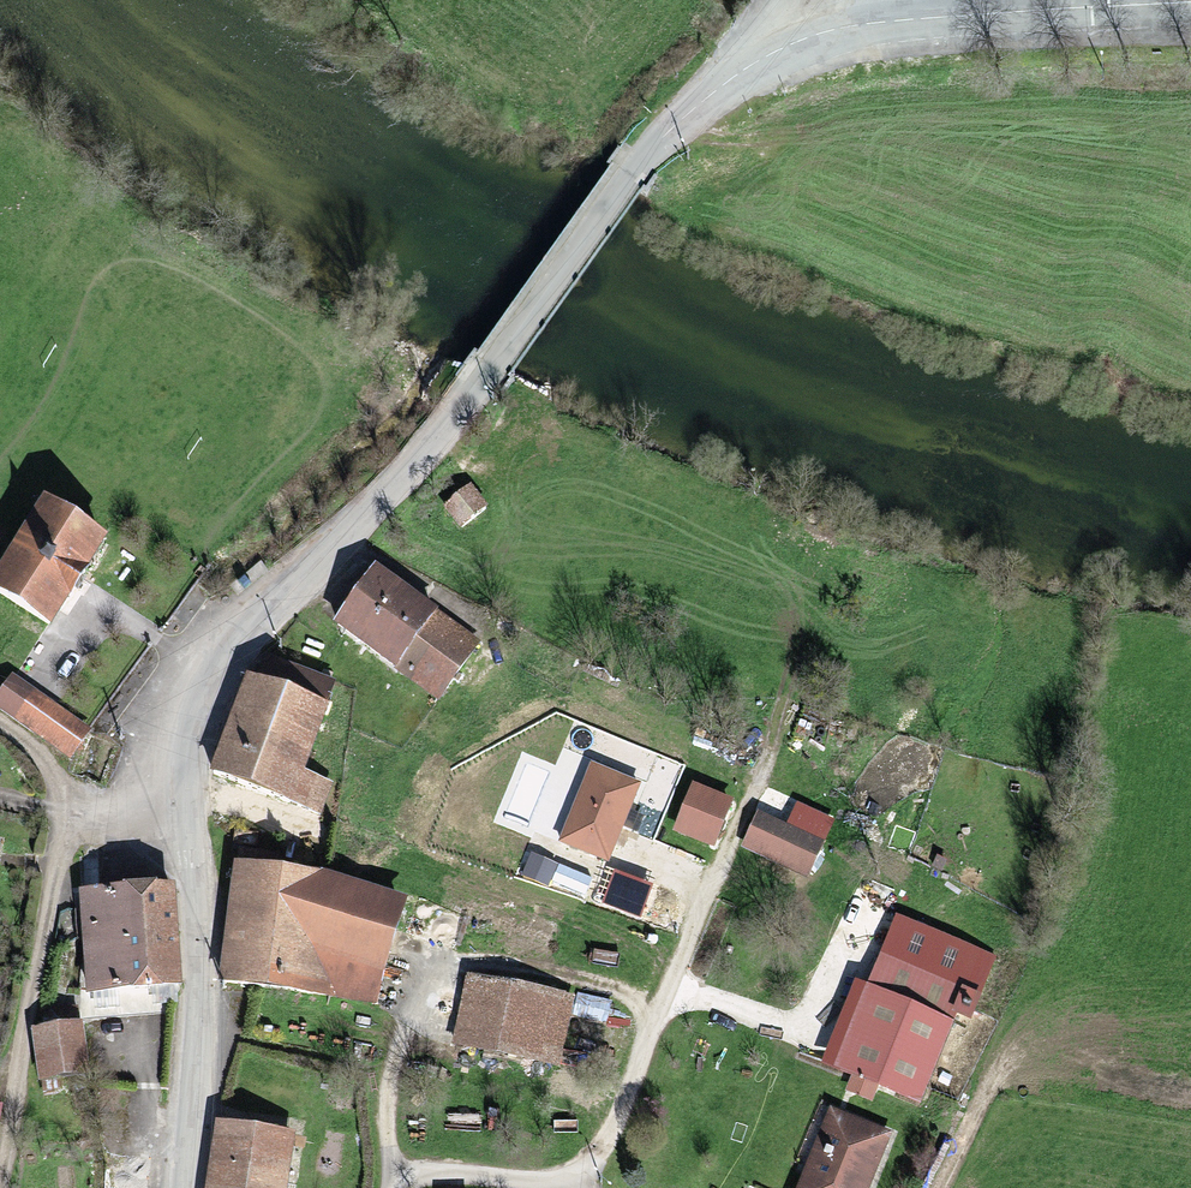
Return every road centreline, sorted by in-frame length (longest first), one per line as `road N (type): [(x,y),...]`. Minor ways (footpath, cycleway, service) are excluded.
road 1 (secondary): [(482,378),(227,668),(201,726),(192,815)]
road 2 (secondary): [(482,378),(665,133),(754,64),(842,27)]
road 3 (residential): [(0,1185),(72,812),(192,815)]
road 4 (secondary): [(192,815),(200,977),(184,1187)]
road 5 (secondary): [(842,27),(1190,1)]
road 6 (track): [(0,720),(53,765),(72,812)]

